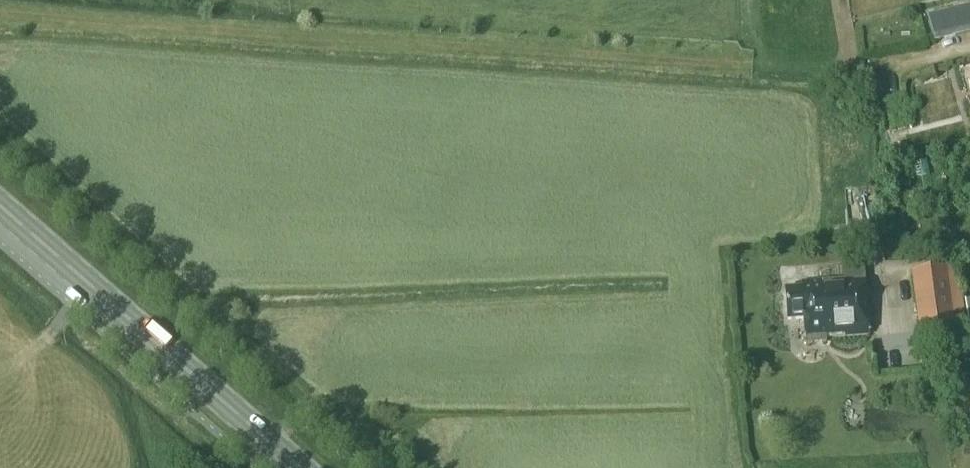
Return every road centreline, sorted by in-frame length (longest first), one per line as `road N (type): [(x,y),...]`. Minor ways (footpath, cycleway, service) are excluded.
road 1 (primary): [(302,467),(0,202)]

